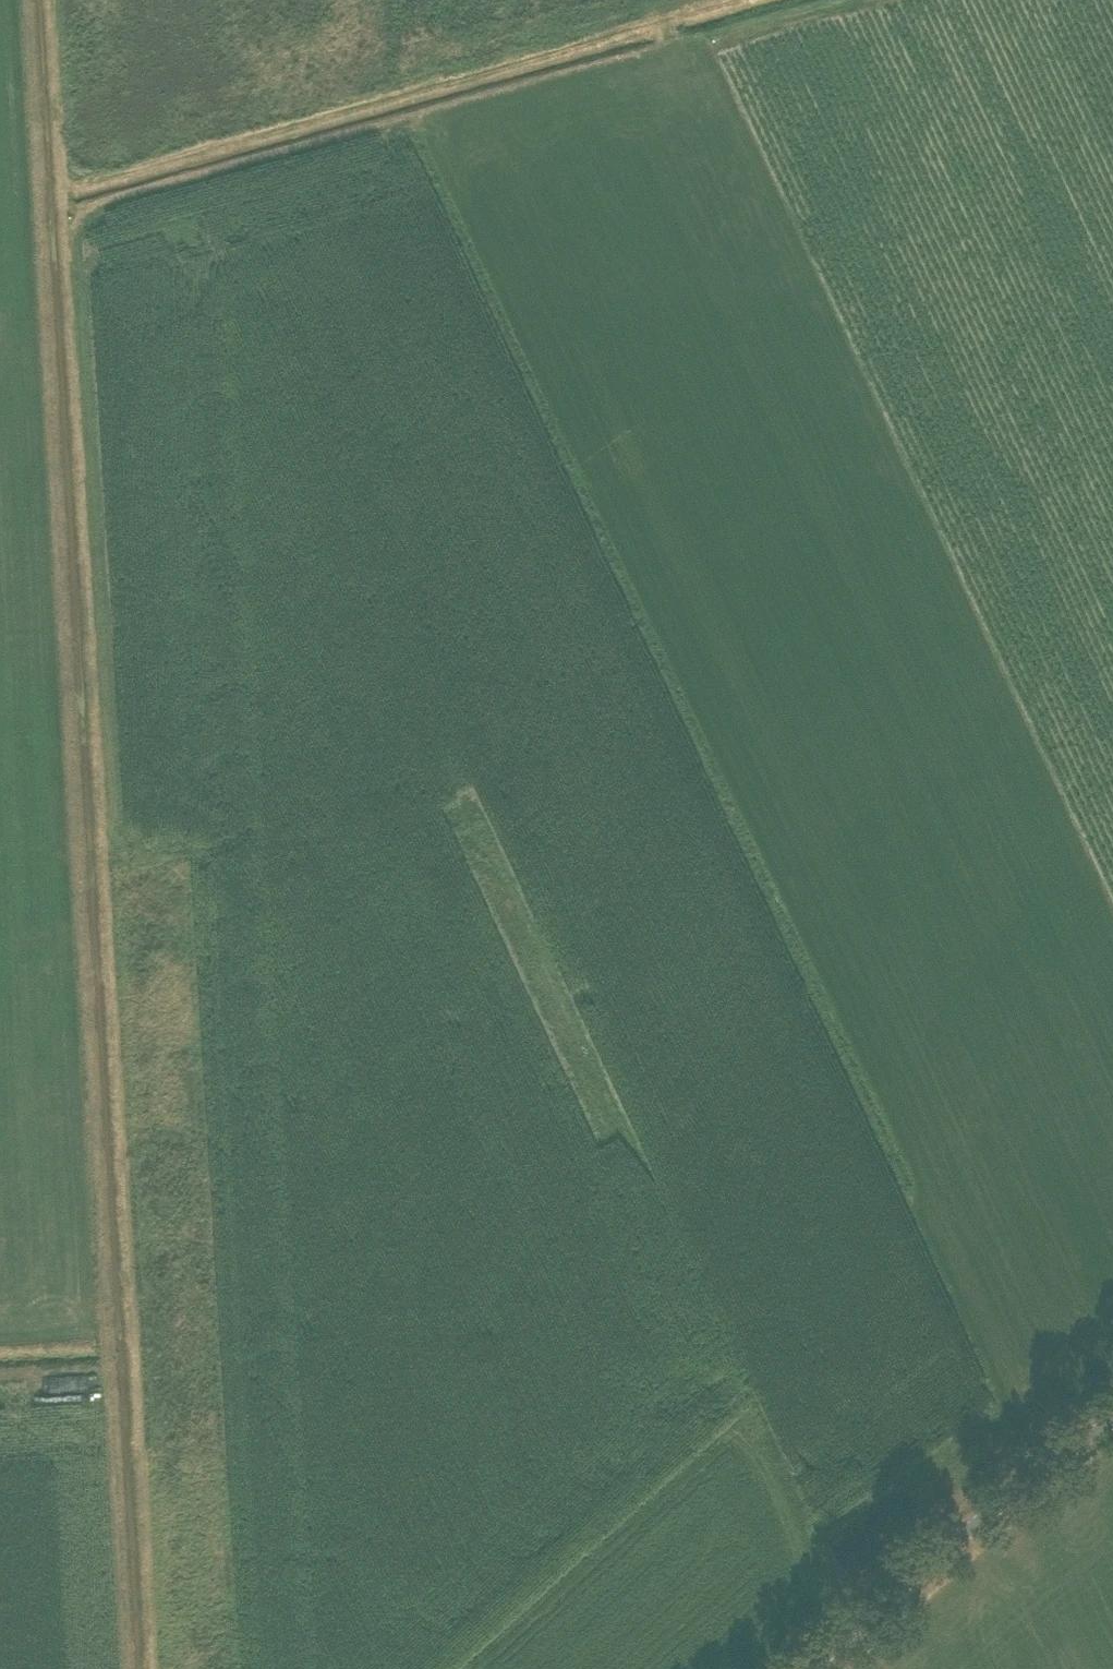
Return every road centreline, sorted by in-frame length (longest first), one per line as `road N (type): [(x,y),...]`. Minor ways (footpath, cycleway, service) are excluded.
road 1 (tertiary): [(780,1668),(909,1559),(1112,1408)]

